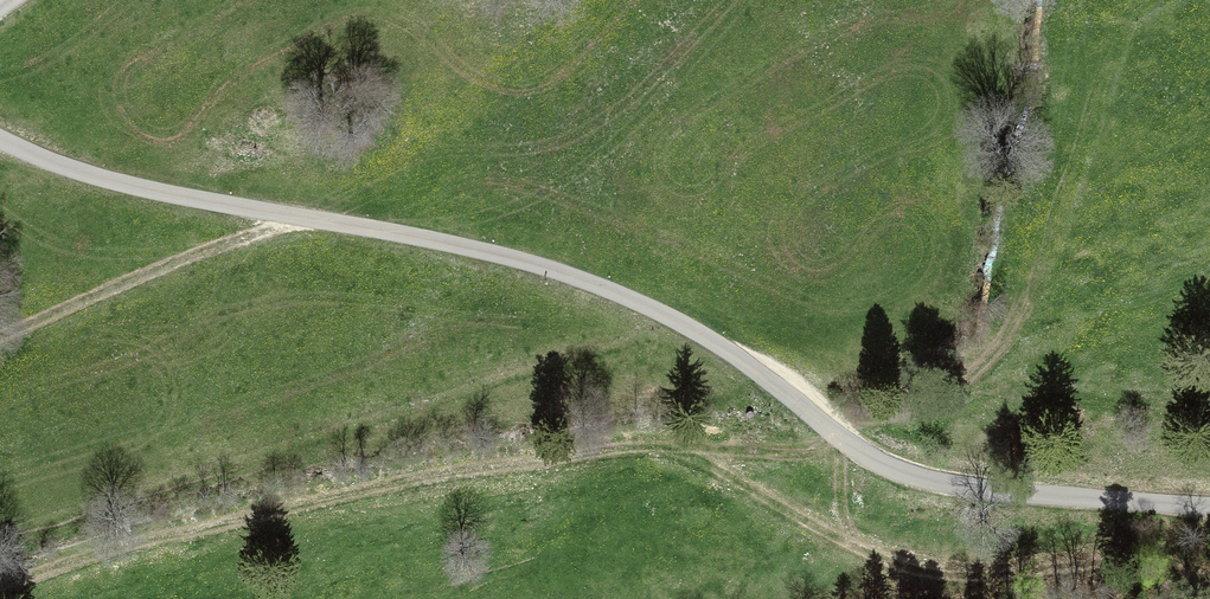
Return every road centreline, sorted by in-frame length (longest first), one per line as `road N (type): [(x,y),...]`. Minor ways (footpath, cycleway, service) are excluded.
road 1 (track): [(0,577),(177,522),(457,461),(676,440),(853,447)]
road 2 (unclassified): [(0,138),(102,177),(452,243),(598,284),(699,333),(800,405)]
road 3 (track): [(676,440),(784,512),(900,563),(978,575),(1121,555),(1209,577)]
road 4 (unclassified): [(1209,508),(914,476),(880,465),(800,405)]
road 5 (track): [(299,216),(0,346)]

